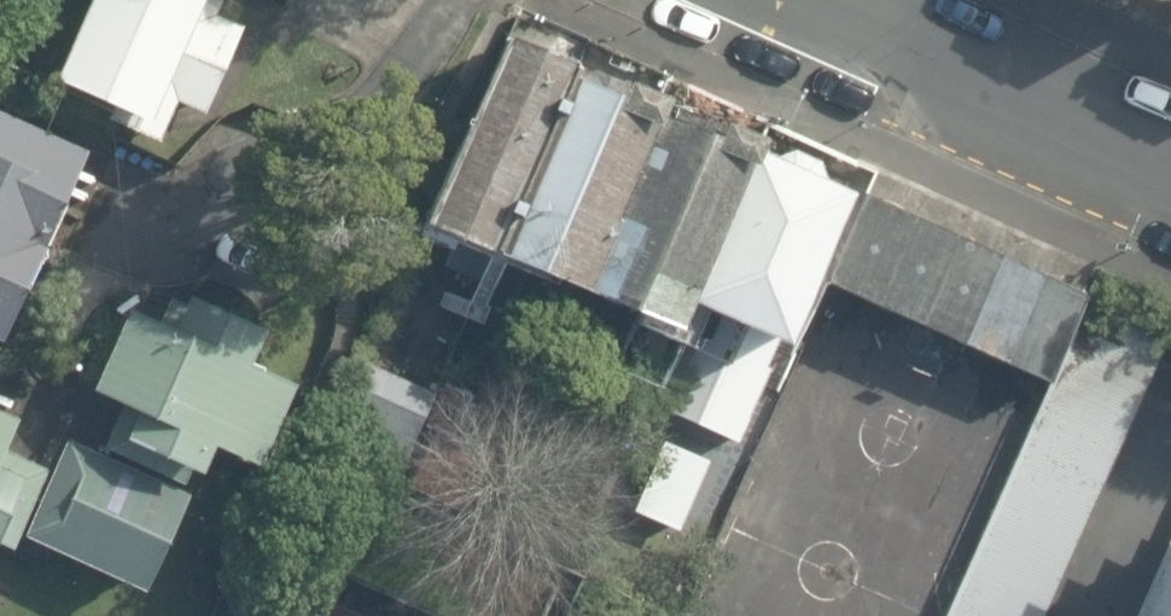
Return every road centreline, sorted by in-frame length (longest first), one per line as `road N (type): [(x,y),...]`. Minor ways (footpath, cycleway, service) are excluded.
road 1 (tertiary): [(1170,164),(809,0)]

